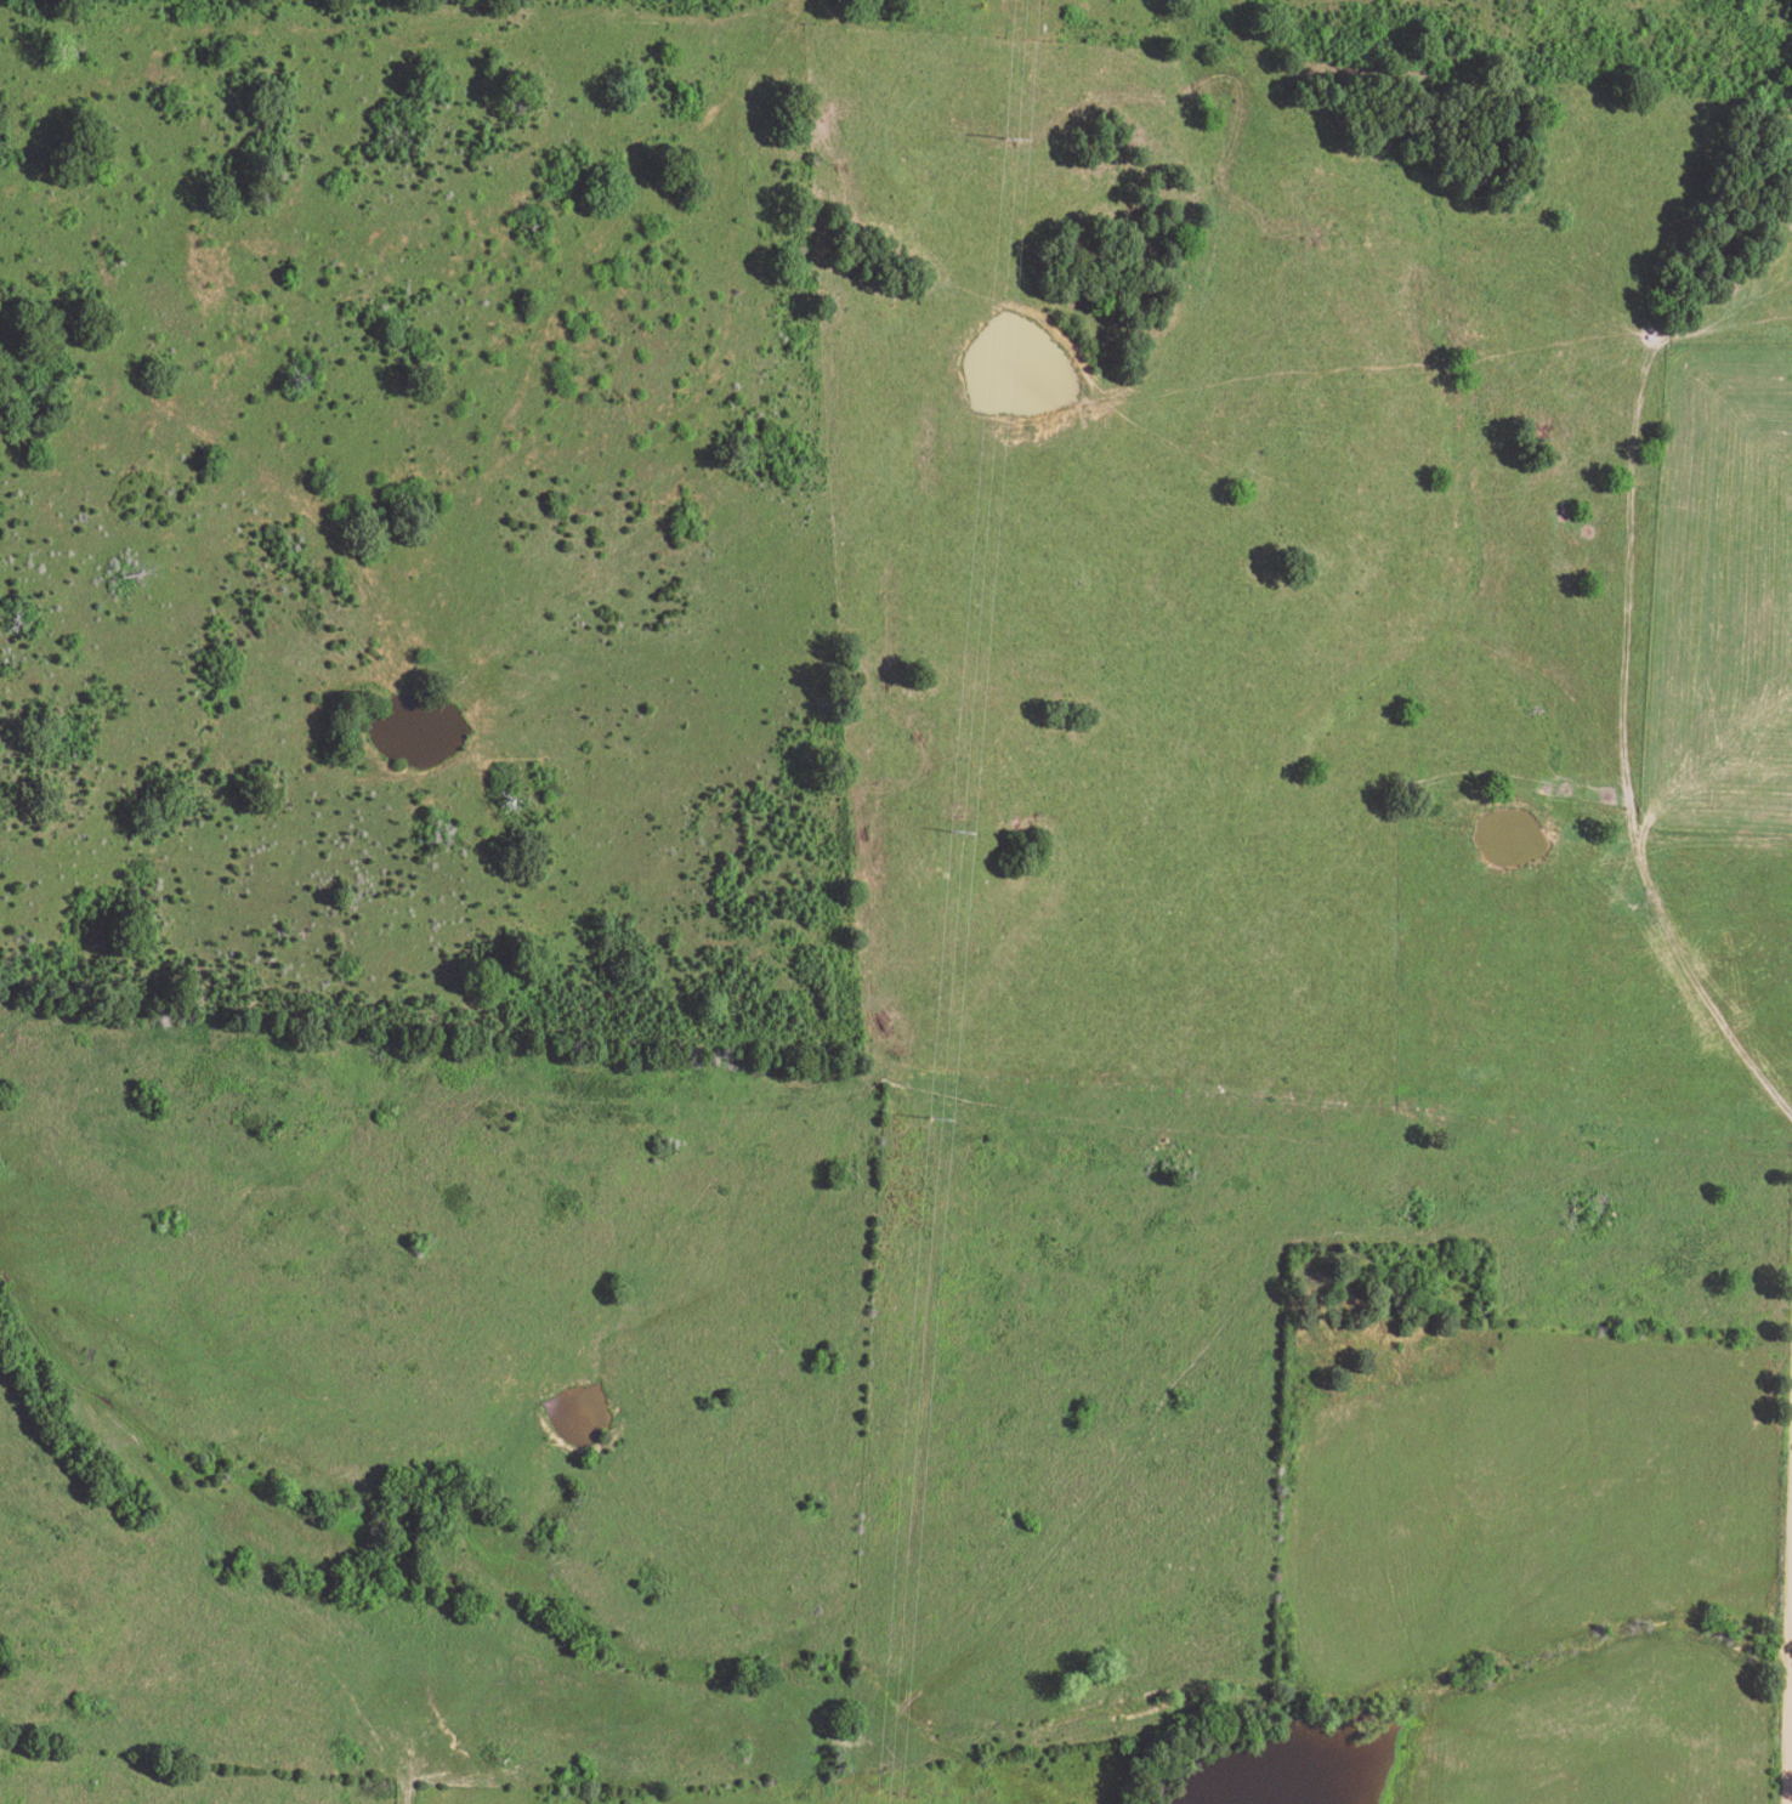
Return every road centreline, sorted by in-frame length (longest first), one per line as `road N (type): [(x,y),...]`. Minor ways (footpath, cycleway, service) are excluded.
road 1 (residential): [(1787,1803),(1791,1603)]

